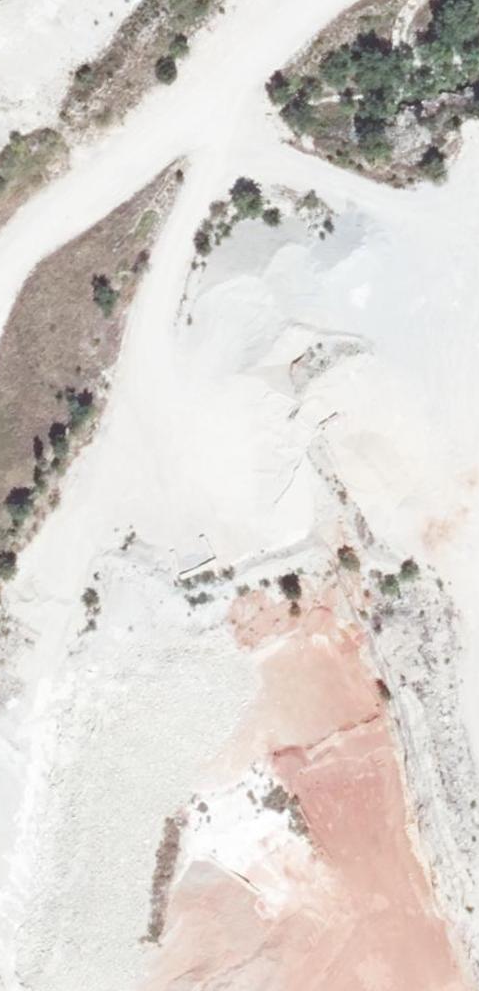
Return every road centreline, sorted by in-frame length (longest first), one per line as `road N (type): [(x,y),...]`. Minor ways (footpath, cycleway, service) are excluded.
road 1 (track): [(317,0),(196,115),(42,236),(0,289)]

